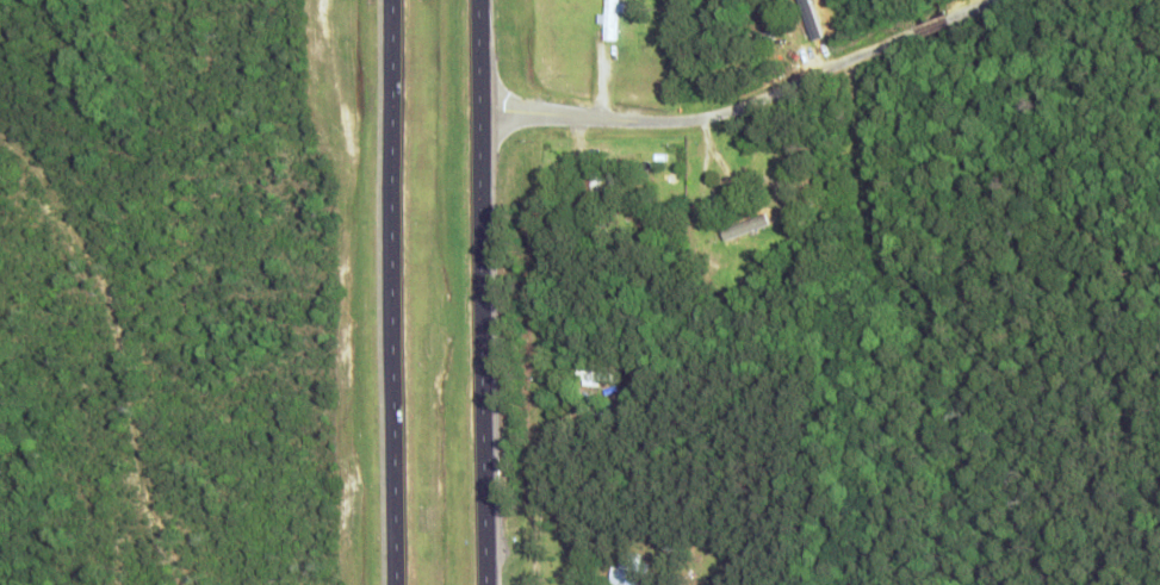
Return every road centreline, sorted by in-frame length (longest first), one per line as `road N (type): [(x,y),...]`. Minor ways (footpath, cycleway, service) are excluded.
road 1 (trunk): [(482,584),(474,0)]
road 2 (trunk): [(387,0),(395,584)]
road 3 (residential): [(476,107),(655,119),(702,113),(749,102),(999,0)]

